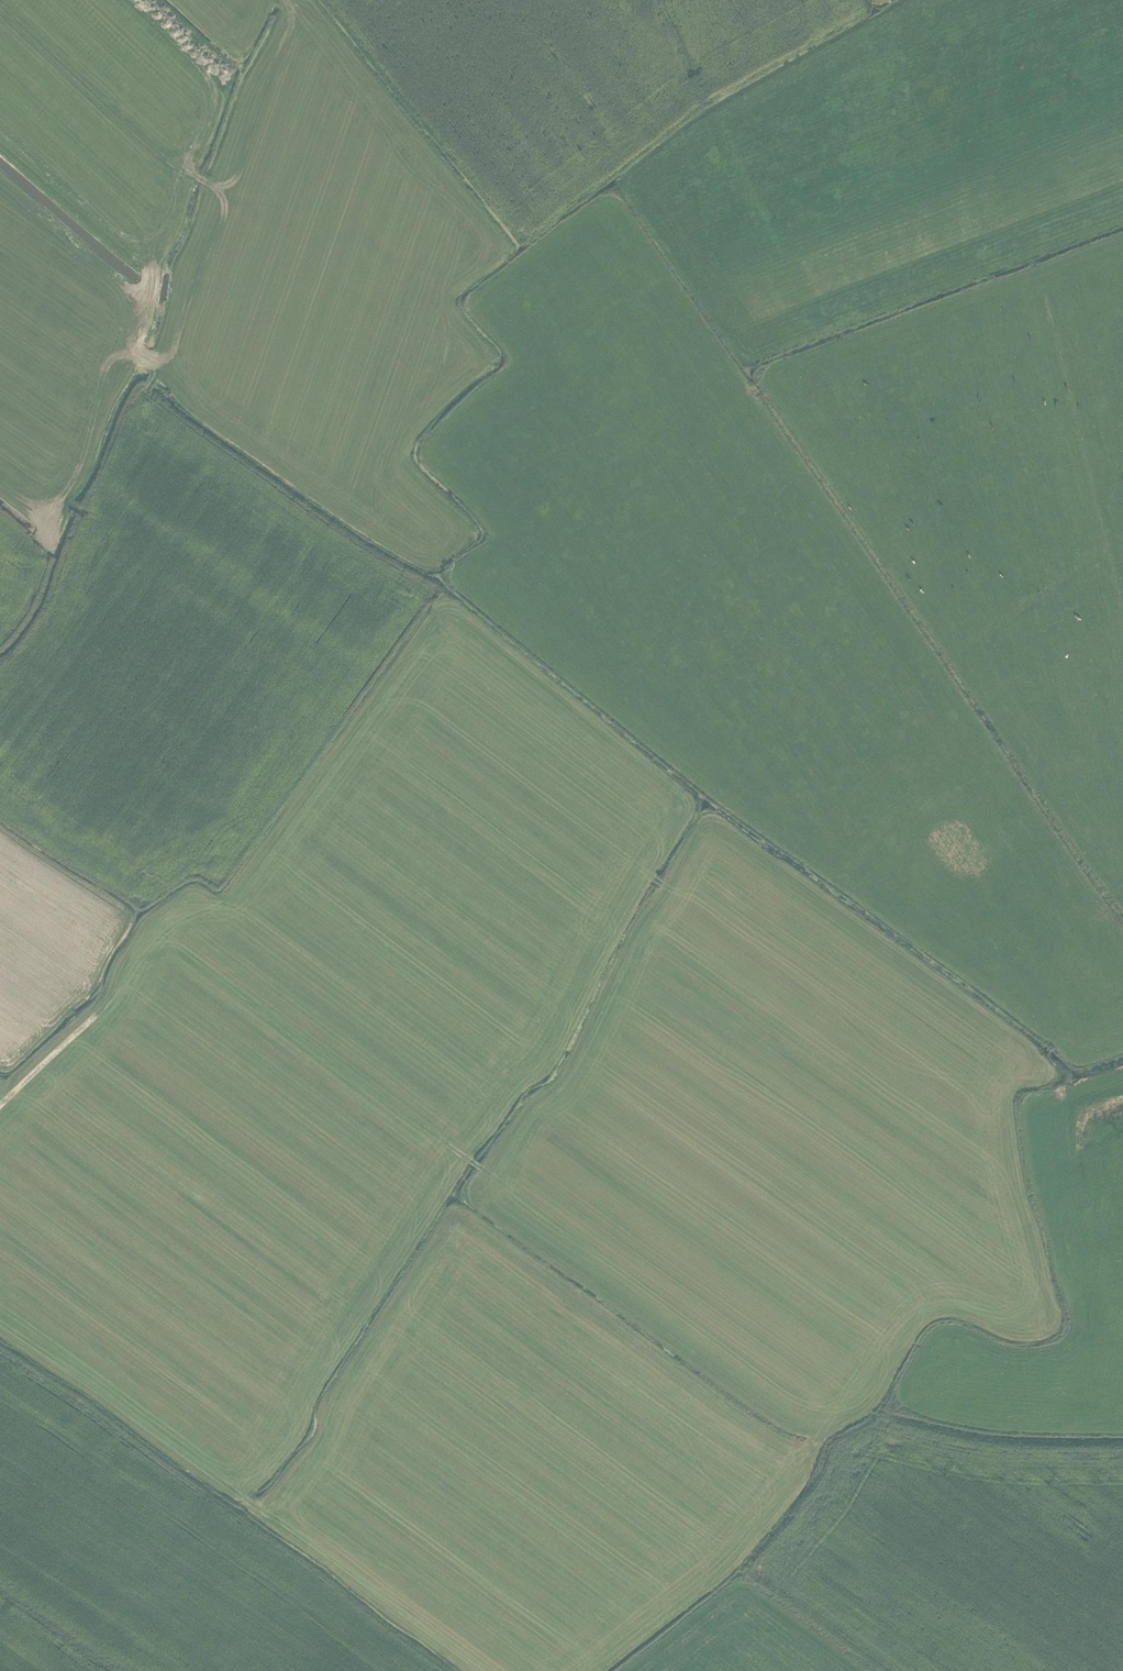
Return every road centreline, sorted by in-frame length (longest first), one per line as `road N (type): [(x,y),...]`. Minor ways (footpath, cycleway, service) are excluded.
road 1 (track): [(0,1109),(95,1015)]

